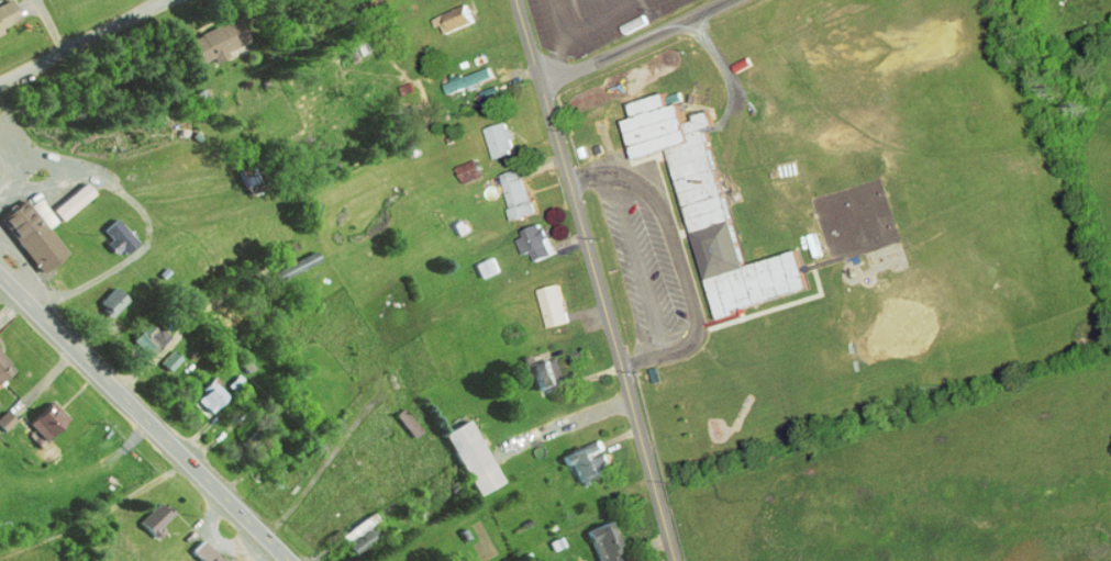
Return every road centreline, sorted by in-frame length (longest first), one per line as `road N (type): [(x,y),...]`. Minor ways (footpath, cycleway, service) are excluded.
road 1 (tertiary): [(675,560),(517,0)]
road 2 (secondary): [(290,560),(0,275)]
road 3 (track): [(0,548),(77,527),(189,462)]
road 4 (residential): [(542,87),(731,0)]
road 5 (residential): [(0,84),(167,0)]

